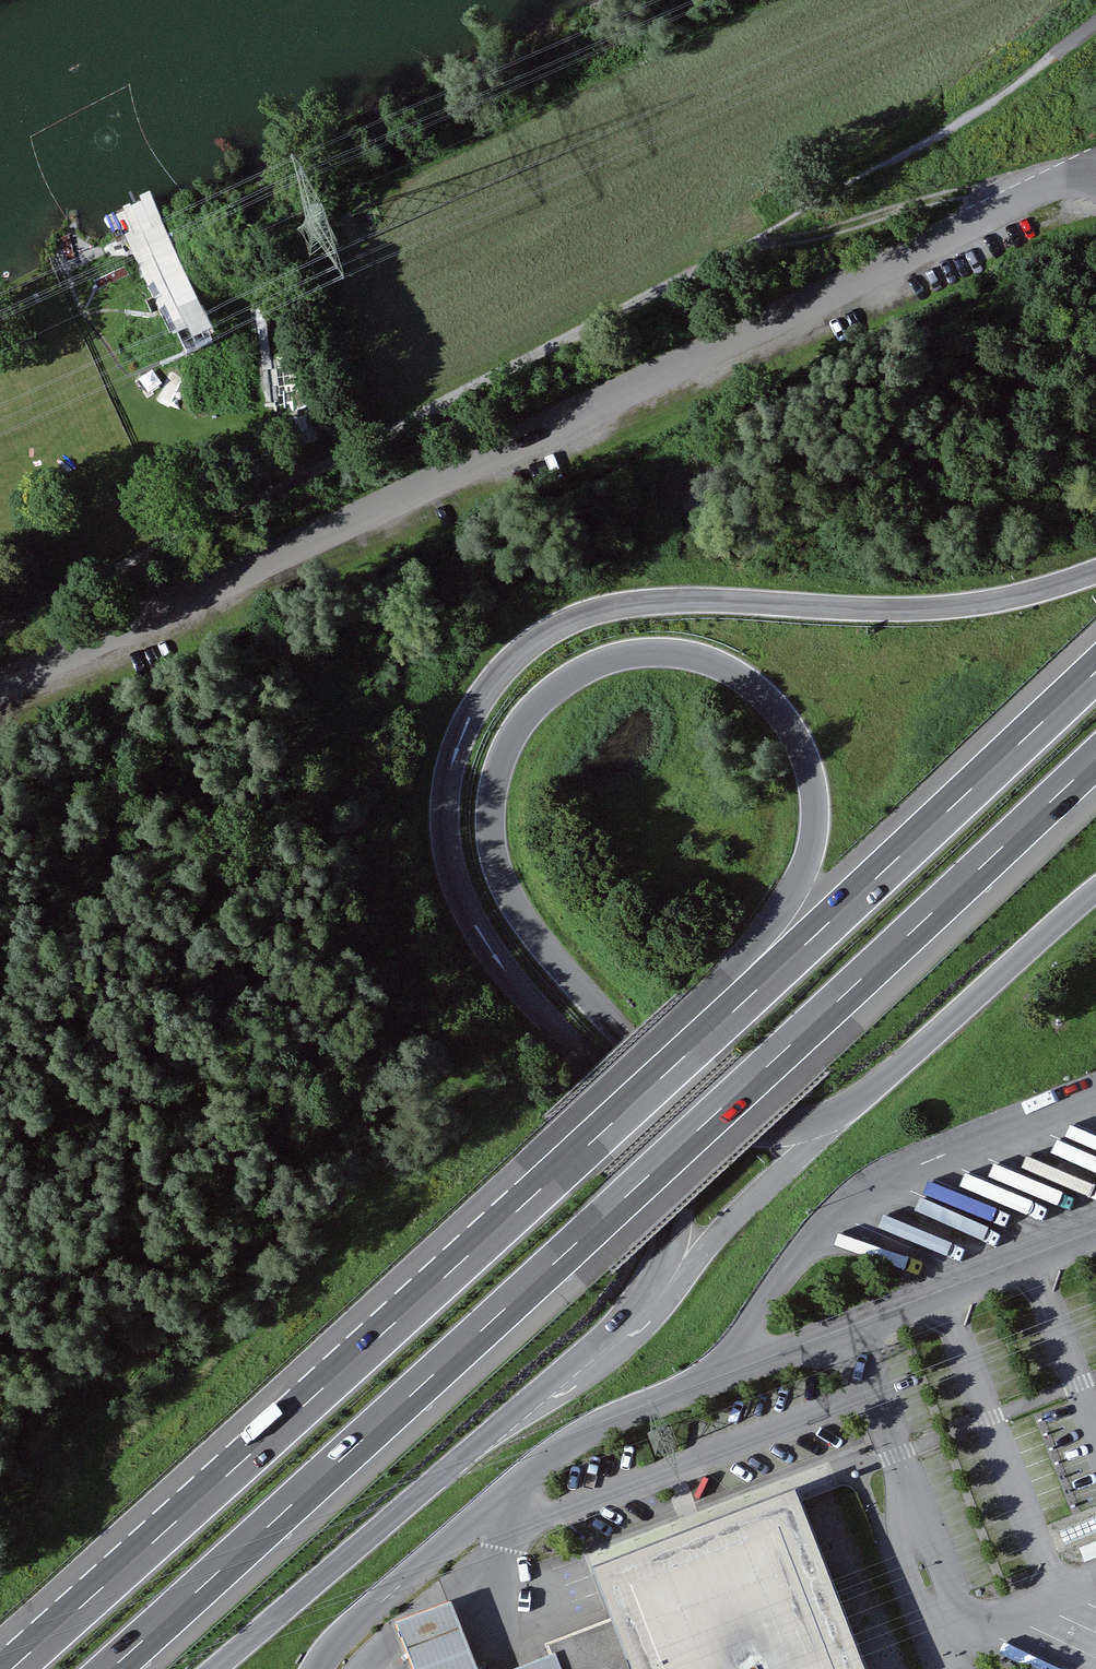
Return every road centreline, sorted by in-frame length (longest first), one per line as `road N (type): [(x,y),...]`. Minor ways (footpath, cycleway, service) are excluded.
road 1 (motorway): [(112,1668),(1095,761)]
road 2 (motorway): [(1095,572),(1021,596),(953,604),(669,596),(620,604),(554,633),(484,708),(453,797),(450,835),(459,880),(480,932),(635,1110),(657,1151),(672,1220),(665,1268),(648,1305)]
road 3 (motorway): [(841,1121),(775,1125),(710,1099),(572,970),(504,868),(494,821),(517,734),(577,674),(624,655),(693,654),(737,669),(801,731),(817,769),(815,861),(754,954),(712,1038)]
road 4 (unclassified): [(0,690),(1004,202),(1060,180),(1095,177)]
road 5 (motorway): [(712,1038),(21,1668)]
road 6 (track): [(766,240),(0,632)]
road 7 (unclassified): [(648,1305),(224,1668)]
road 8 (motorway): [(1095,676),(712,1038)]
road 9 (unclassified): [(1095,897),(841,1121)]
road 10 (unclassified): [(841,1121),(648,1305)]
road 11 (track): [(1004,202),(976,190),(766,240)]

